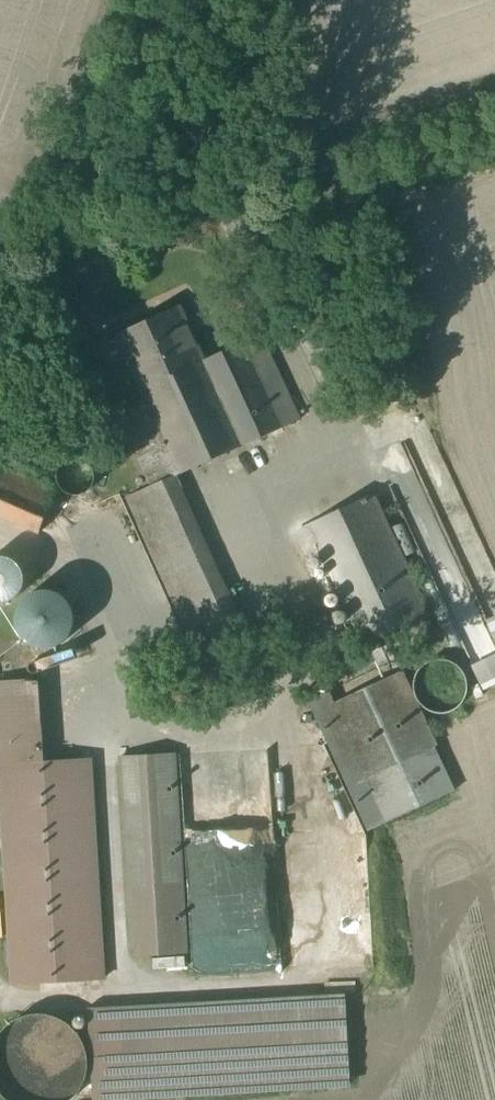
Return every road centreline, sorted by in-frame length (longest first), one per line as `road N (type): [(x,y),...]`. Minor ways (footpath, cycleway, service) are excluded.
road 1 (unclassified): [(0,253),(82,251),(136,235),(279,167),(494,91)]

